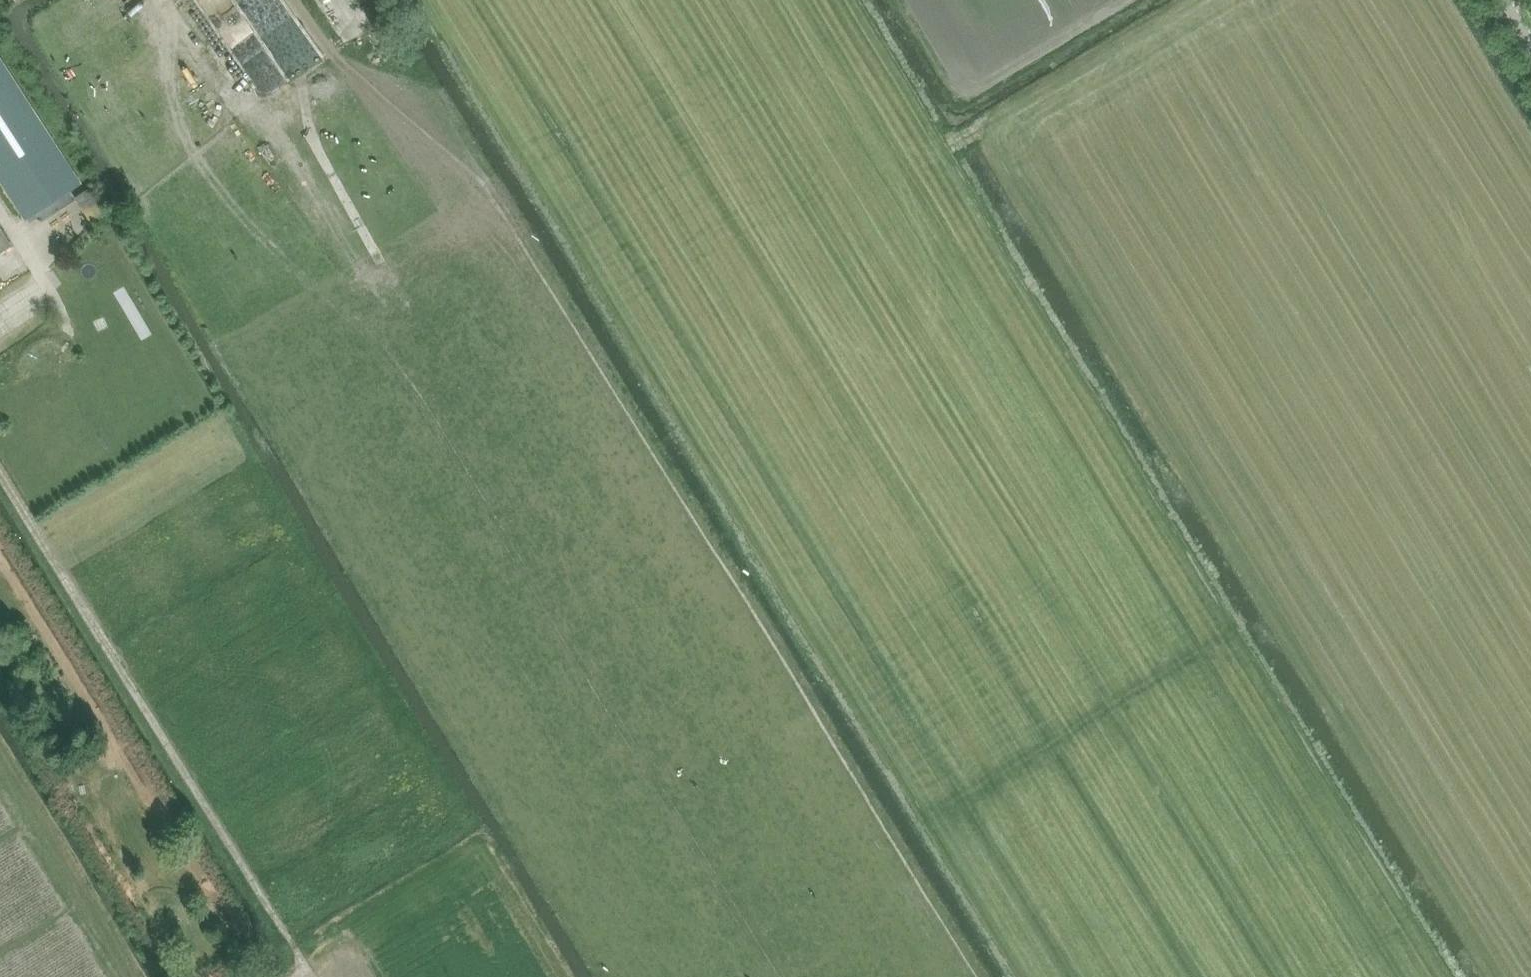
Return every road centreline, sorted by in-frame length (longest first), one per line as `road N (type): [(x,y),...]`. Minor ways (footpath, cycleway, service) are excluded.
road 1 (track): [(0,556),(114,751)]

